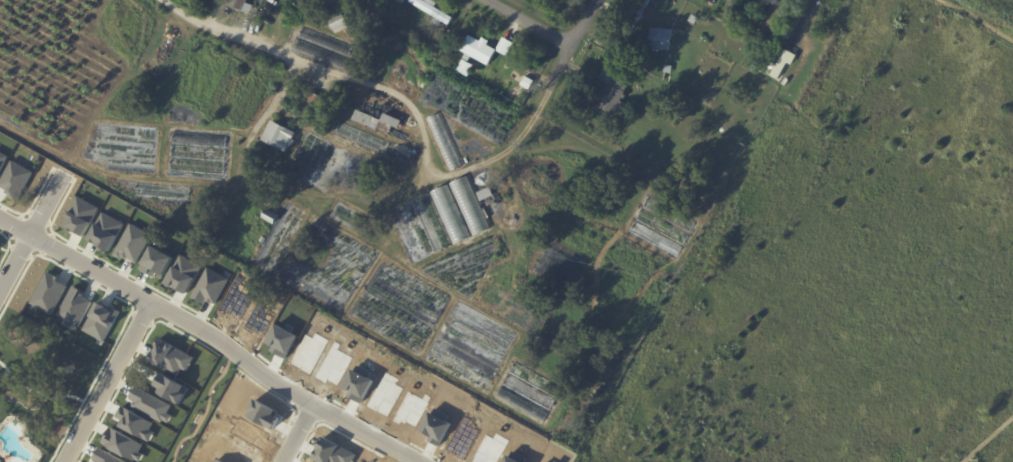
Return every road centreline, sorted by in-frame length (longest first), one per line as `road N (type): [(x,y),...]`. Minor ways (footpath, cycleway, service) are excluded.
road 1 (residential): [(29,236),(414,461)]
road 2 (residential): [(156,306),(70,461)]
road 3 (residential): [(595,0),(535,111)]
road 4 (residential): [(59,182),(0,289)]

